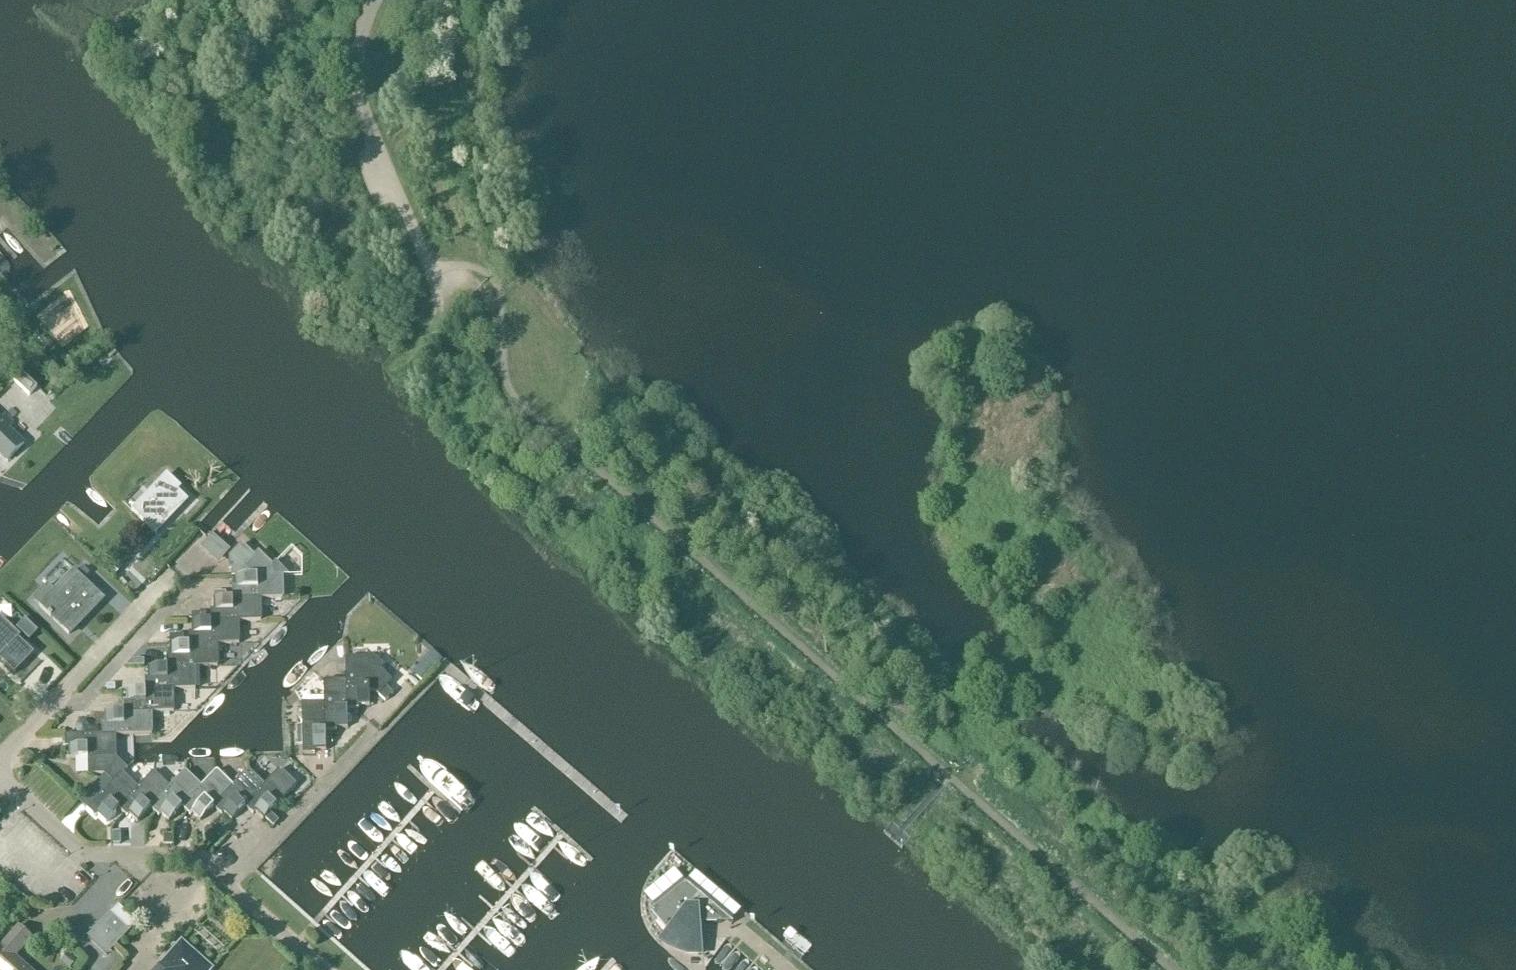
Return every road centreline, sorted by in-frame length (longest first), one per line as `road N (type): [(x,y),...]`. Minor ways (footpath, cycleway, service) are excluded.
road 1 (residential): [(229,884),(189,854),(82,852),(0,778)]
road 2 (unclassified): [(0,760),(171,578)]
road 3 (residential): [(229,884),(373,734)]
road 4 (residential): [(327,969),(229,884)]

